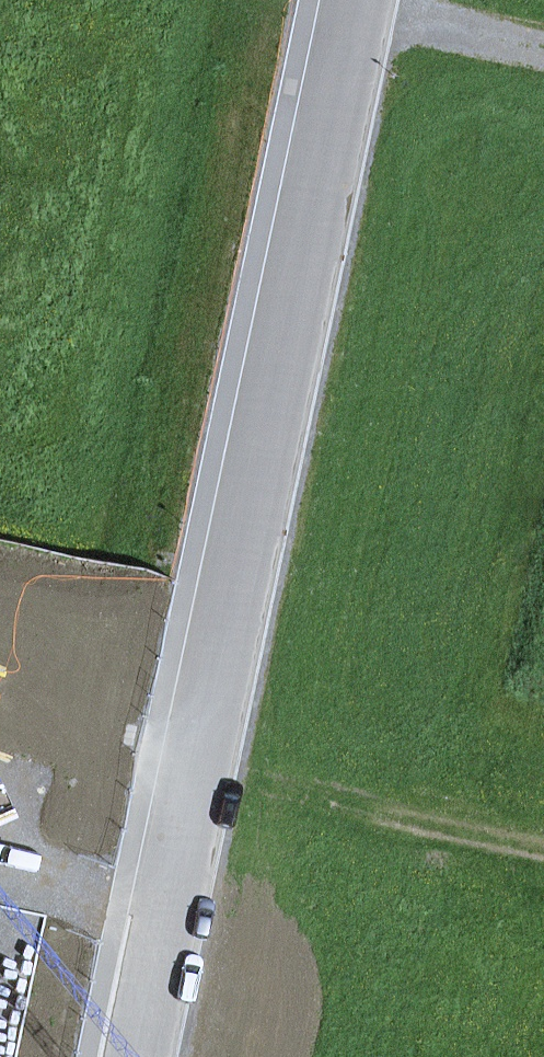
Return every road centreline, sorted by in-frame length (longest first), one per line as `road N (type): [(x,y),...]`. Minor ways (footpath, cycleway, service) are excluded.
road 1 (unclassified): [(137,1056),(358,0)]
road 2 (track): [(343,808),(543,850)]
road 3 (track): [(543,48),(357,4)]

